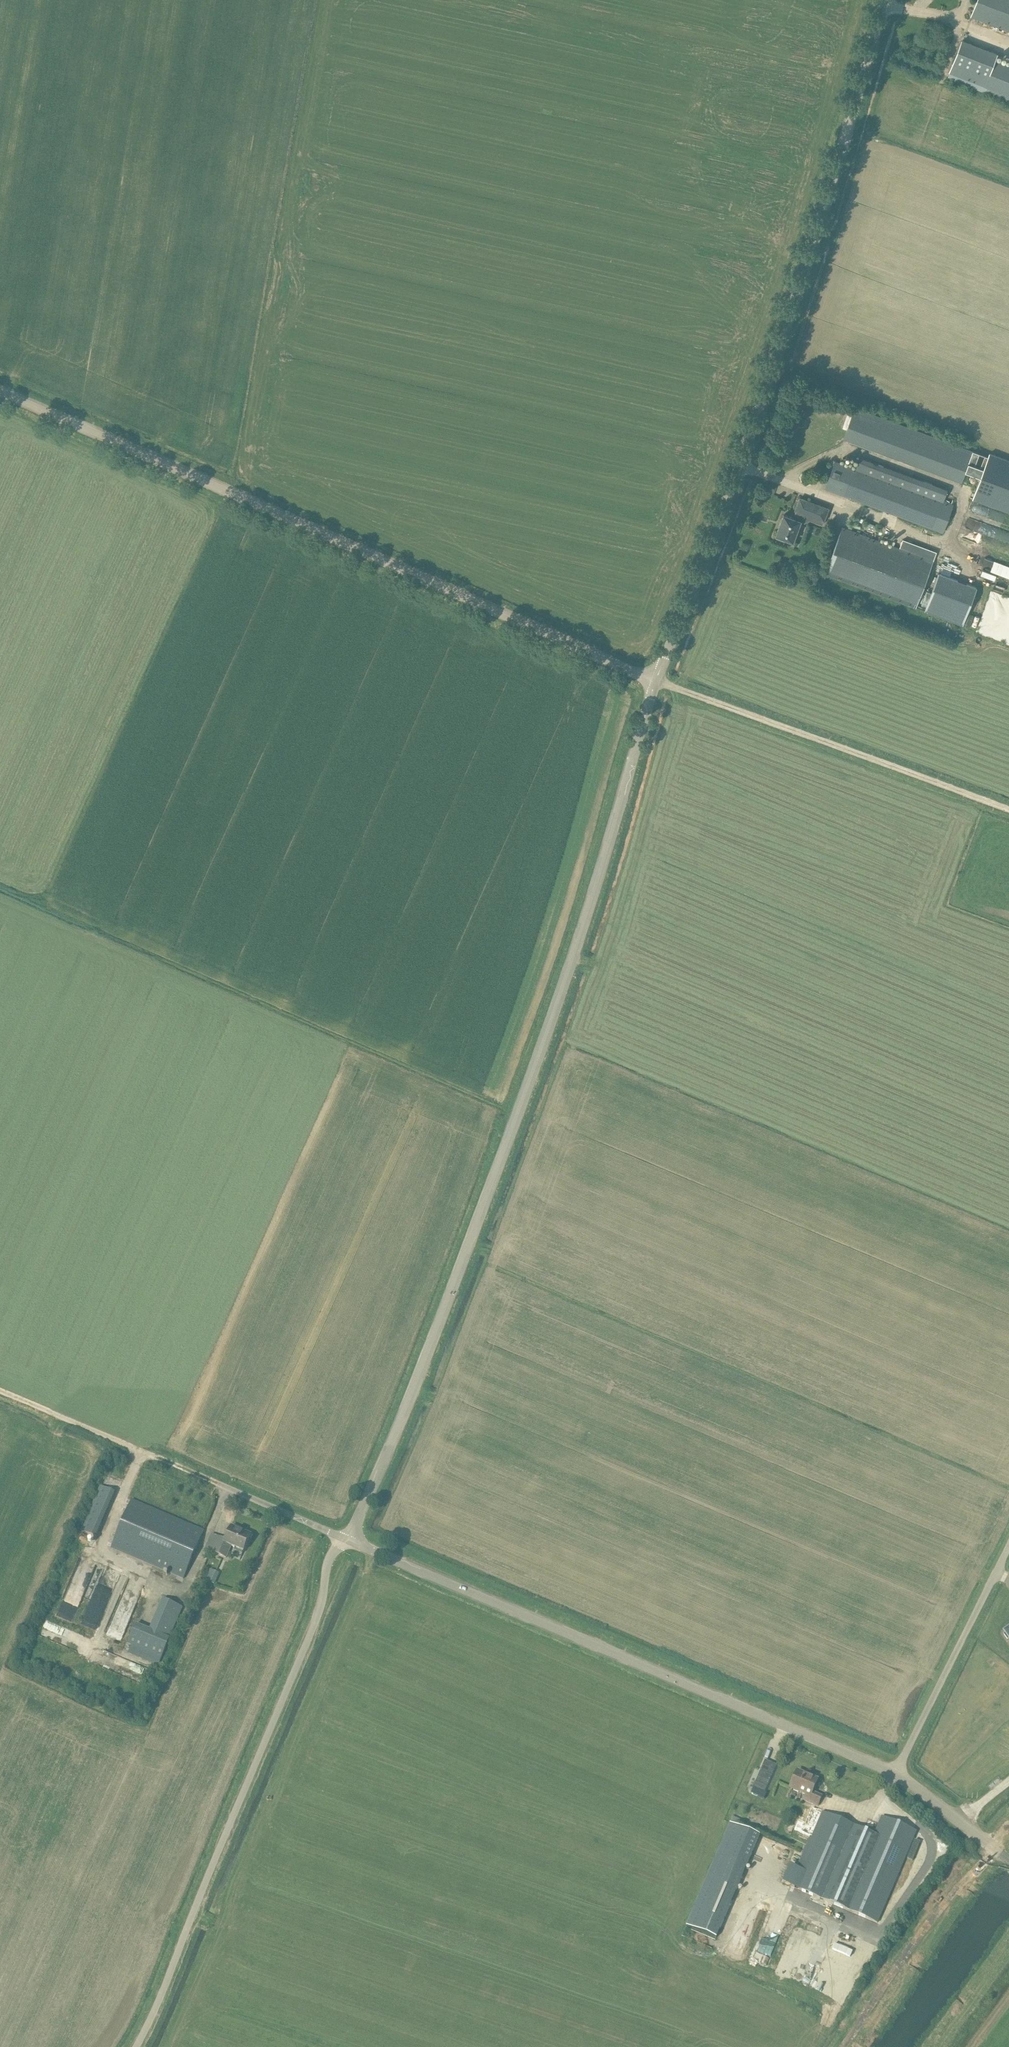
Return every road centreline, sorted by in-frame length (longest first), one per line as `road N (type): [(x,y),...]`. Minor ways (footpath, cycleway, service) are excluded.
road 1 (unclassified): [(349,1539),(537,1061),(656,684)]
road 2 (unclassified): [(656,684),(815,237),(884,0)]
road 3 (unclassified): [(656,684),(0,396)]
road 4 (unclassified): [(895,1774),(349,1539)]
road 5 (unclassified): [(131,2046),(320,1611),(323,1570),(349,1539)]
road 6 (unclassified): [(1008,1550),(895,1774)]
road 7 (unclassified): [(349,1539),(157,1457)]
road 8 (track): [(157,1457),(0,1391)]
road 9 (unclassified): [(1008,1858),(895,1774)]
road 10 (track): [(933,2046),(1008,1943)]

